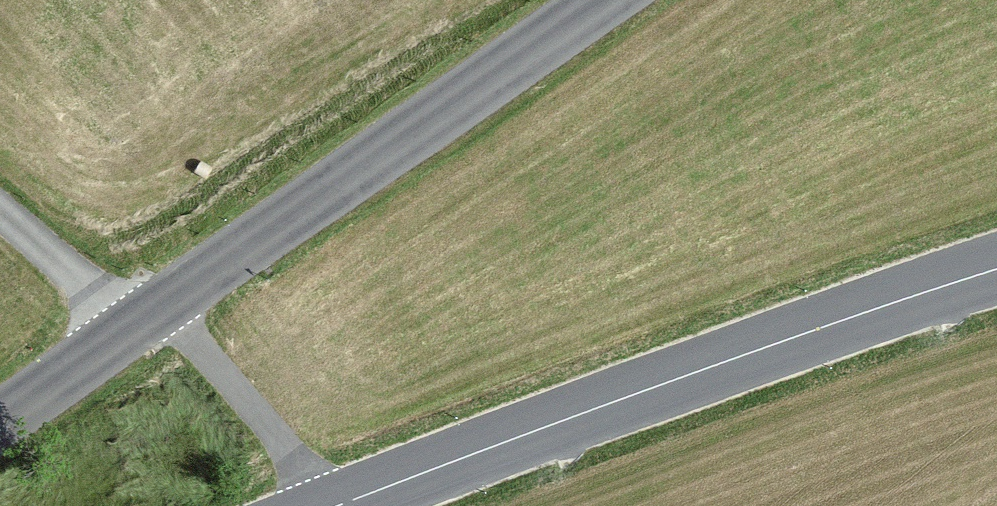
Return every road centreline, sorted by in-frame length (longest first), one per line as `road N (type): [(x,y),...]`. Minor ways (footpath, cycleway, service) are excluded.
road 1 (tertiary): [(0,421),(603,0)]
road 2 (tertiary): [(336,505),(996,268)]
road 3 (track): [(336,505),(168,303)]

